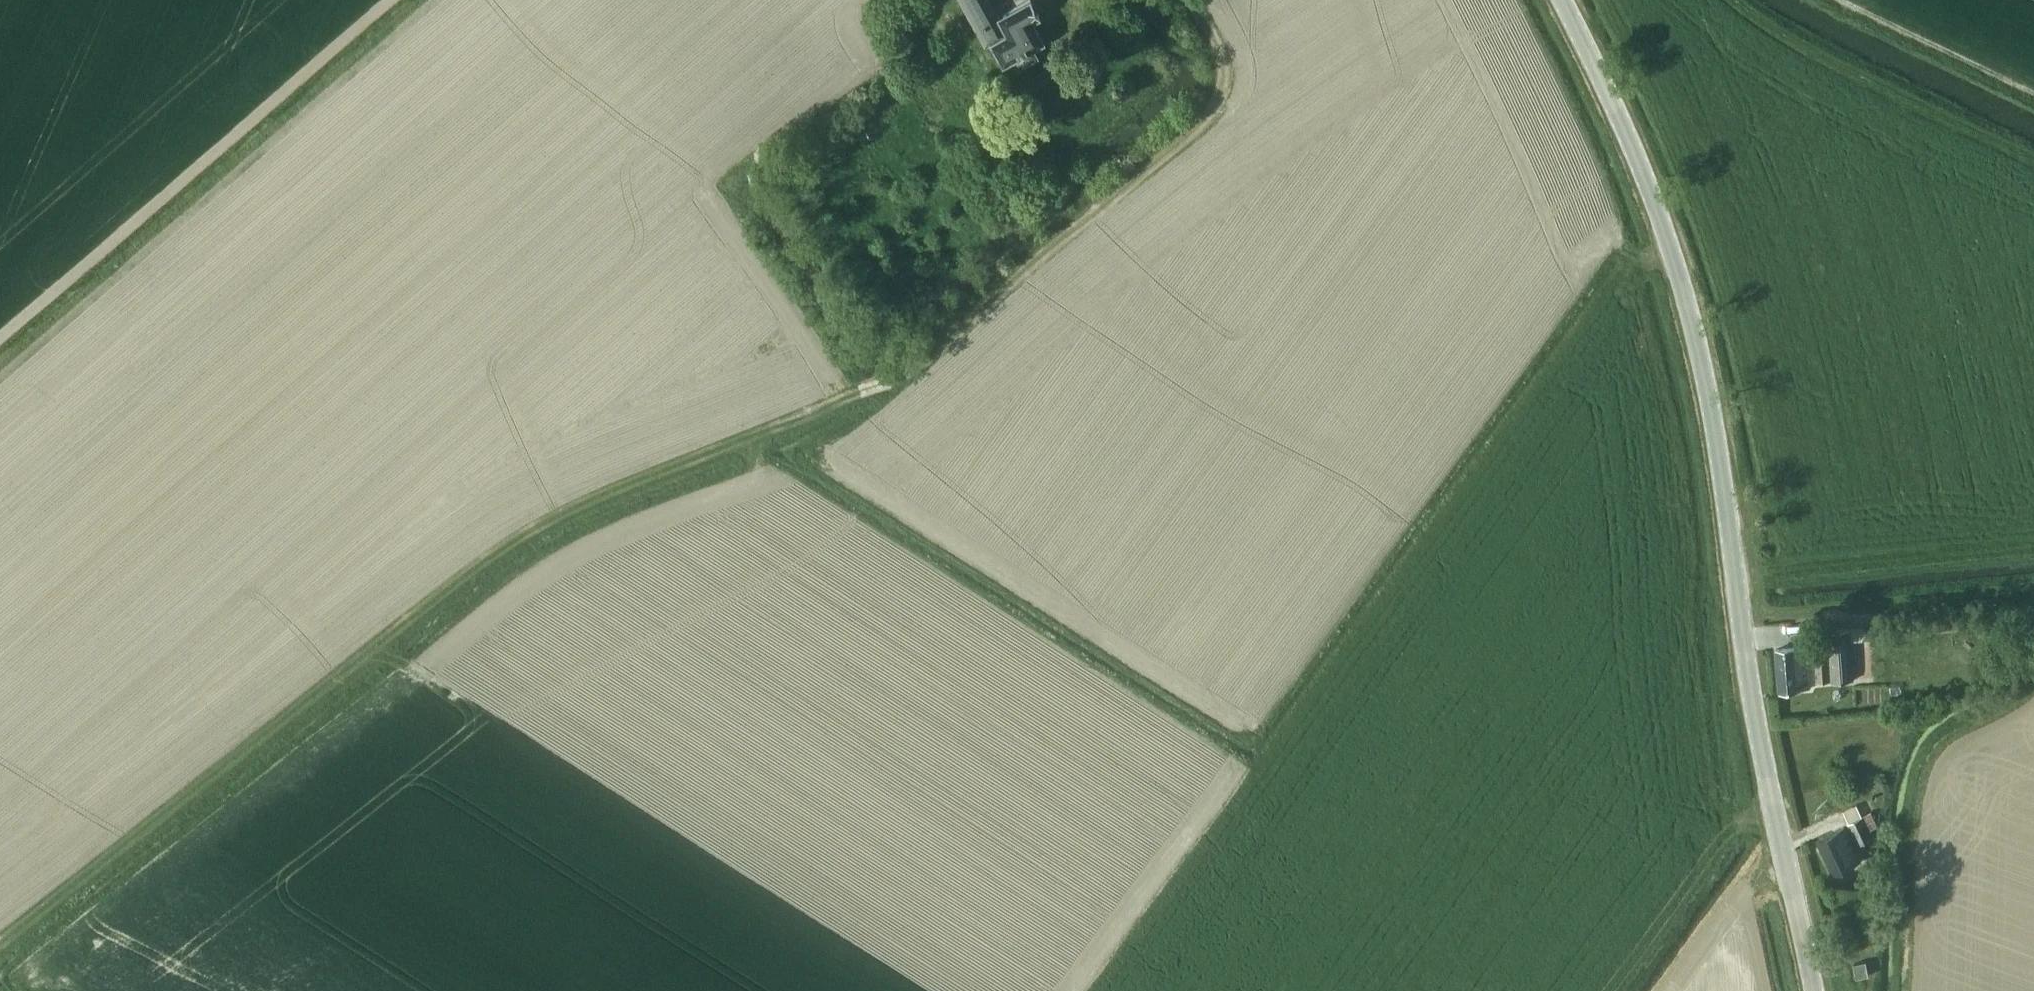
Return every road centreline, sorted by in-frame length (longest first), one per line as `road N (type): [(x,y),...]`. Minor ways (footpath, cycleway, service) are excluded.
road 1 (tertiary): [(1814,990),(1767,787),(1710,393),(1685,291),(1625,131),(1562,0)]

